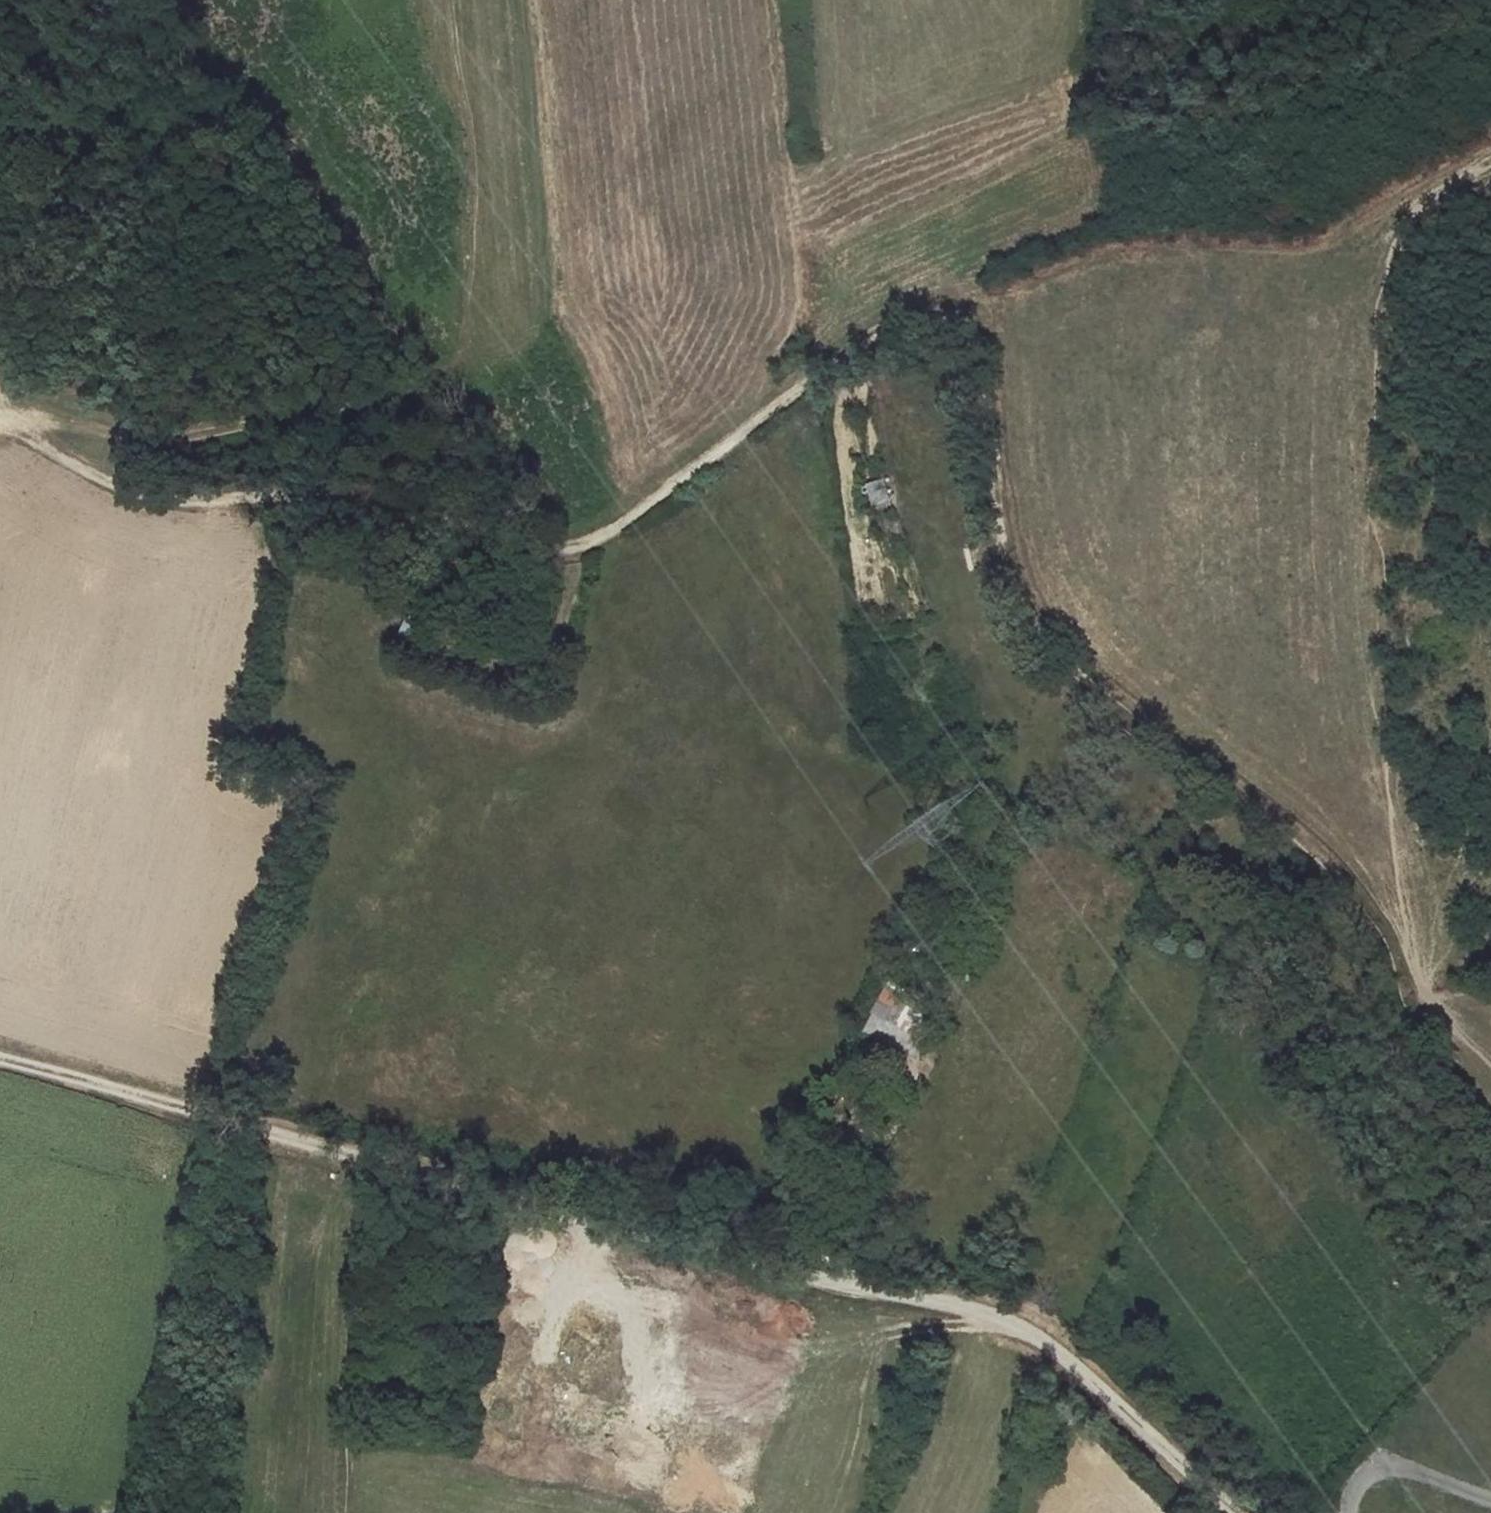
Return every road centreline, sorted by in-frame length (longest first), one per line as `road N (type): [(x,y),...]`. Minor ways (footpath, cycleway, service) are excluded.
road 1 (track): [(0,425),(85,472),(143,491),(396,510),(541,551),(594,542),(636,515),(837,355),(901,318),(942,316),(970,331),(982,364),(1003,549),(1032,613),(1073,669),(1342,877),(1373,912),(1395,962)]
road 2 (track): [(1232,1512),(1052,1345),(995,1317),(829,1284),(0,1060)]
road 3 (track): [(0,419),(153,440),(303,418),(443,382)]

